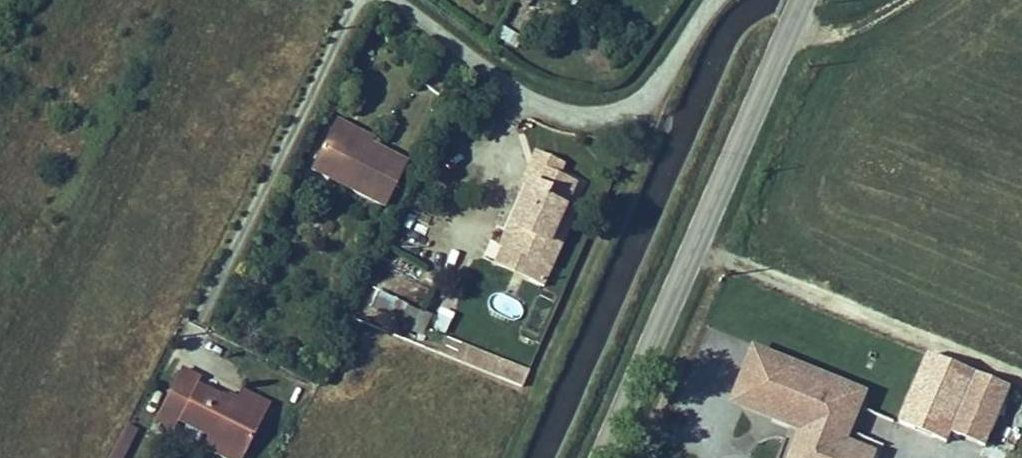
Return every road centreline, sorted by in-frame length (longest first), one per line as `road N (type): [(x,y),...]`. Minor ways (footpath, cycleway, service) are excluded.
road 1 (secondary): [(800,0),(601,457)]
road 2 (unclassified): [(711,0),(654,91),(630,106),(582,118),(508,90),(389,0)]

